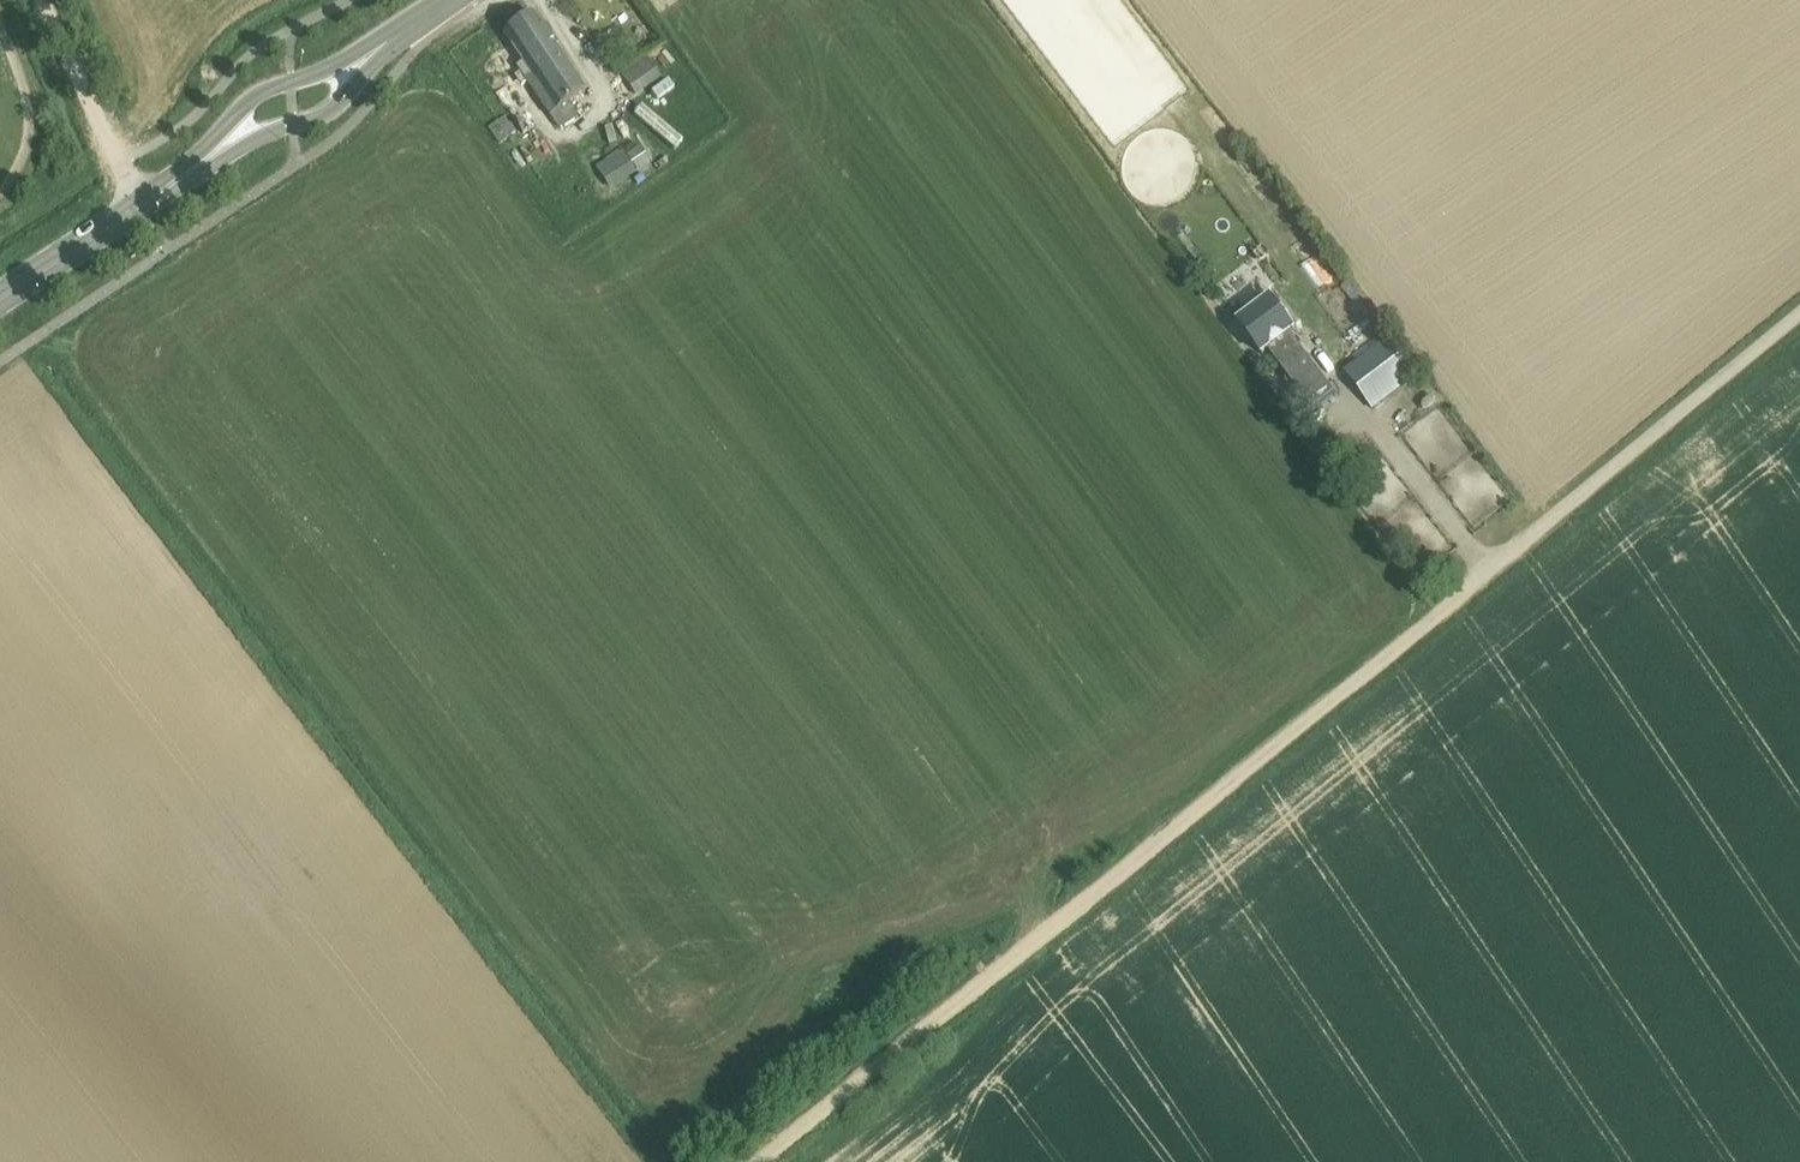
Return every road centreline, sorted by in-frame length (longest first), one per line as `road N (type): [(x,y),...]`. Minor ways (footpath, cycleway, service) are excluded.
road 1 (track): [(1487,568),(761,1161)]
road 2 (unclassified): [(1487,568),(1799,317)]
road 3 (secondary): [(447,9),(340,73),(265,94),(141,210)]
road 4 (secondary): [(141,210),(257,141),(327,118),(447,9)]
road 5 (track): [(141,210),(37,0)]
road 6 (secondary): [(0,304),(141,210)]

